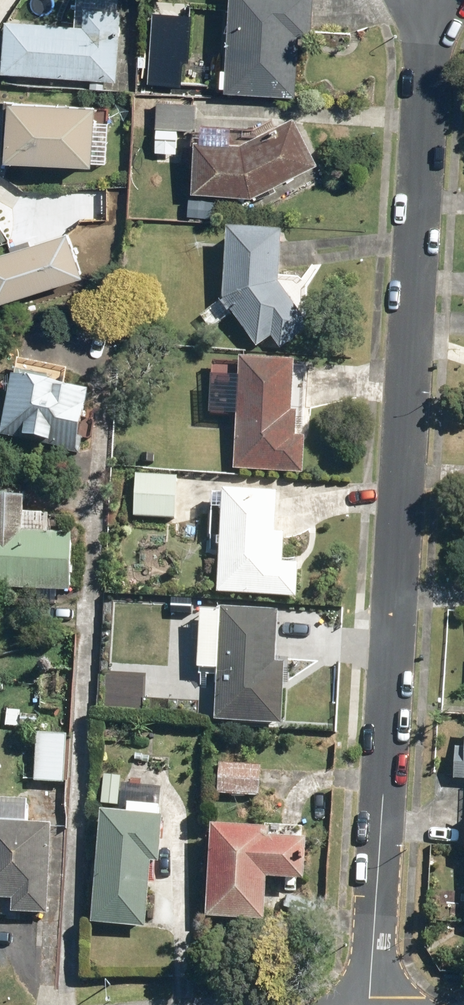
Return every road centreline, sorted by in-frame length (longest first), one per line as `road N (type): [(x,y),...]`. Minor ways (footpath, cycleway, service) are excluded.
road 1 (residential): [(372,1004),(430,0)]

